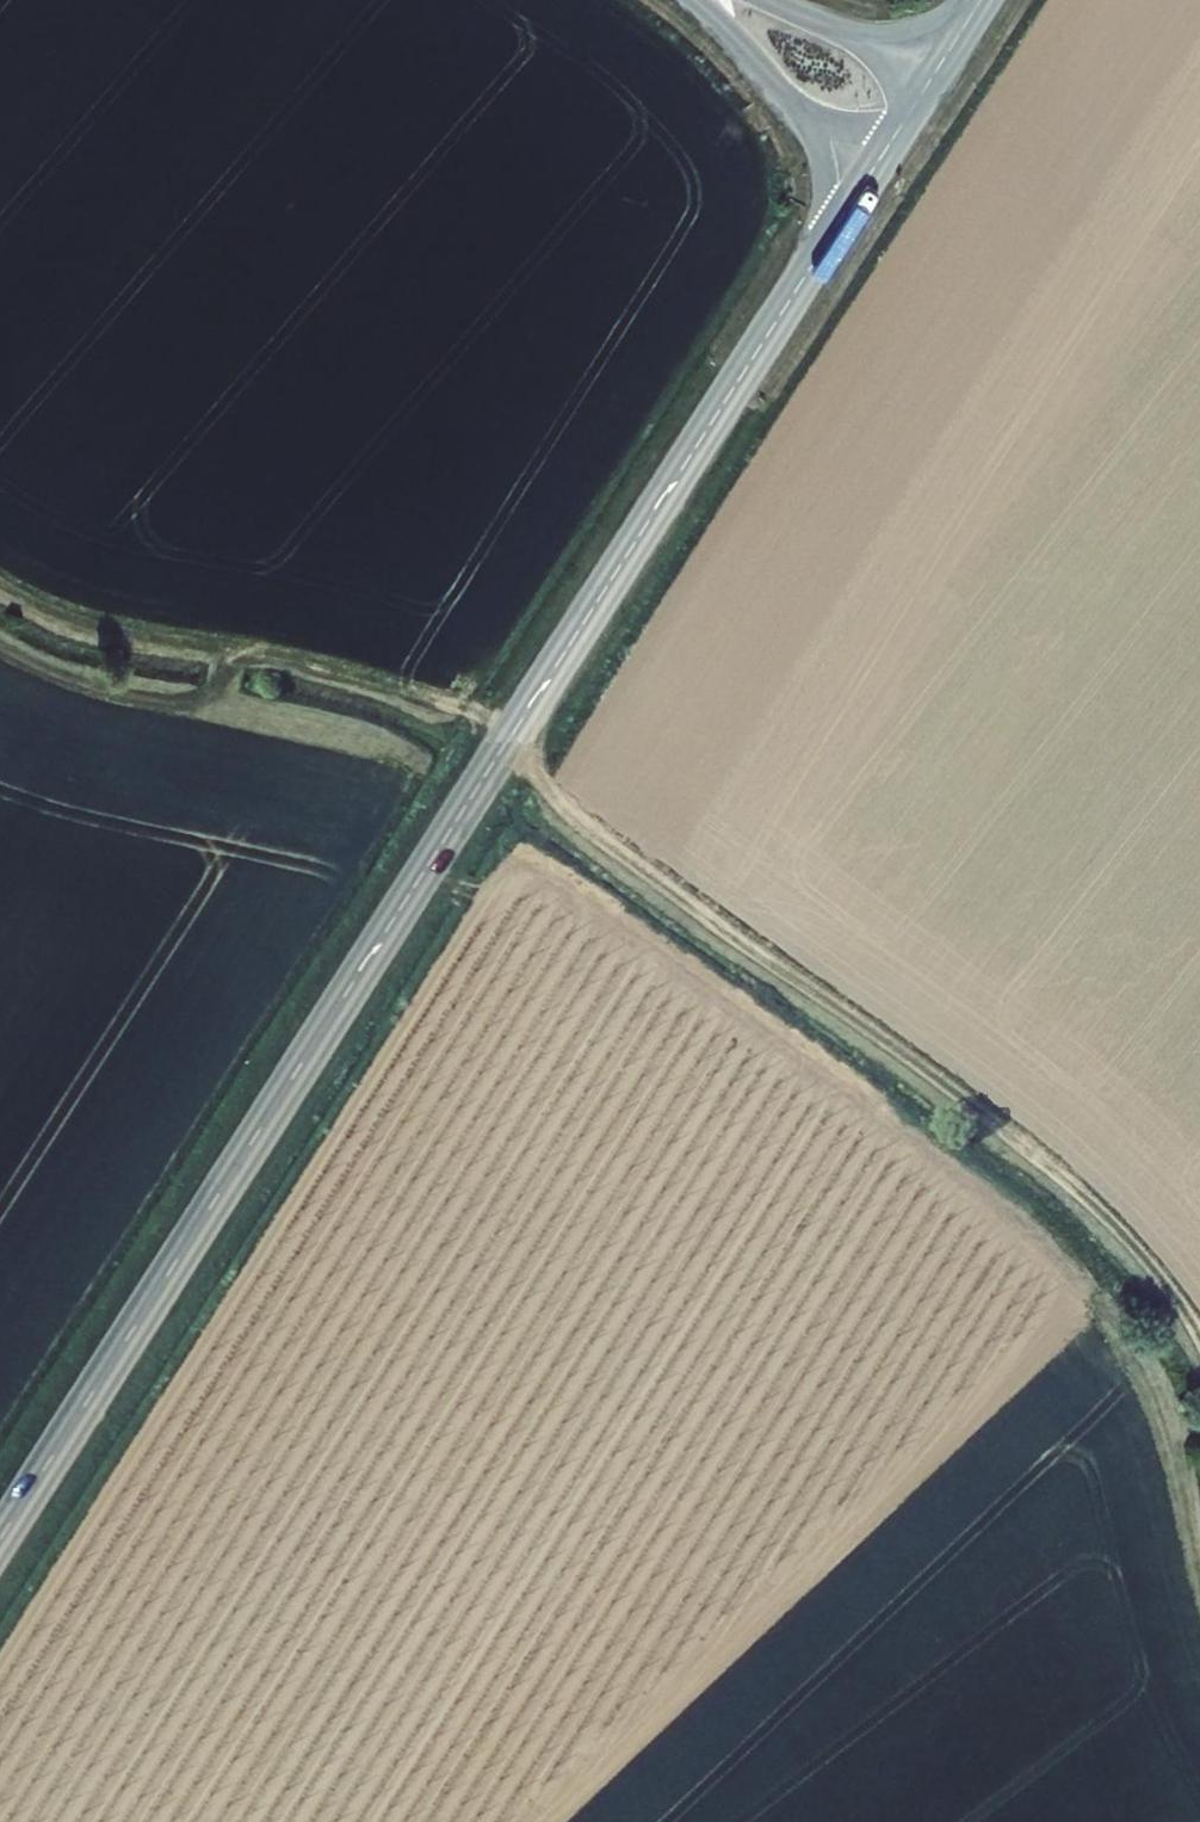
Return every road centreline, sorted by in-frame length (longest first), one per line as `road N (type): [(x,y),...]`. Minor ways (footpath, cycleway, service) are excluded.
road 1 (tertiary): [(0,1544),(870,172)]
road 2 (tertiary): [(694,0),(870,172)]
road 3 (tertiary): [(929,79),(770,0)]

